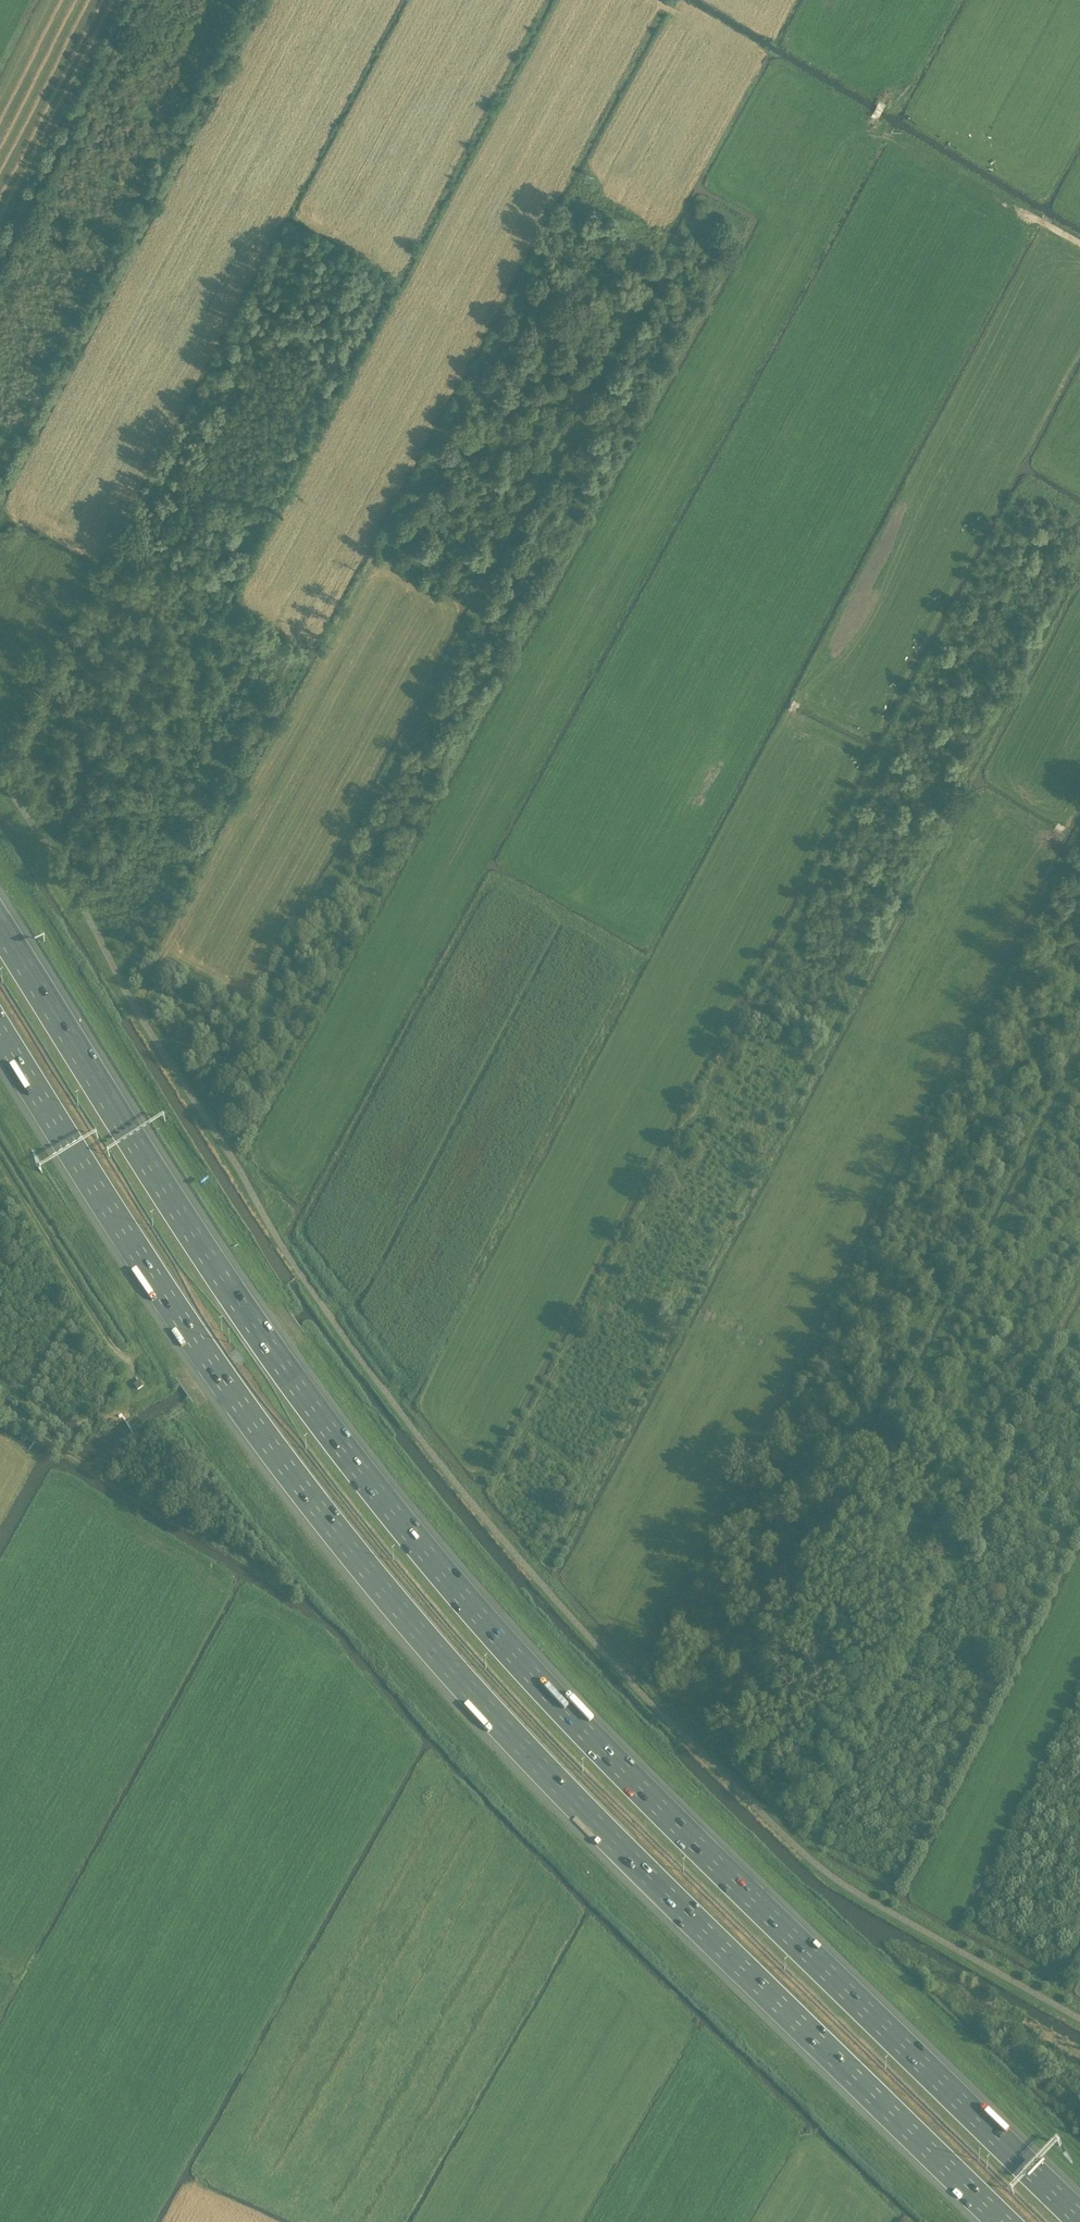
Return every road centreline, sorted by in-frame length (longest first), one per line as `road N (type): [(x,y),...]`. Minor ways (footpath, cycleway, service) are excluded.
road 1 (motorway): [(1079,2219),(618,1767),(404,1528),(320,1419),(161,1186),(0,927)]
road 2 (motorway): [(0,1035),(270,1451),(364,1570),(581,1808),(1003,2221)]
road 3 (track): [(0,1165),(132,1366),(124,1410)]

